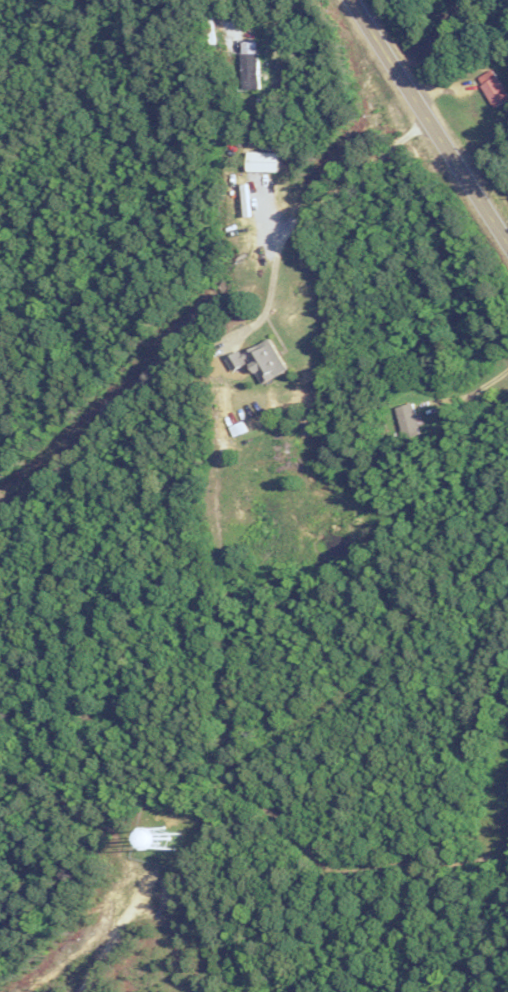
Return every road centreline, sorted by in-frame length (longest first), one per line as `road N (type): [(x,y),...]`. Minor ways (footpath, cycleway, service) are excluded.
road 1 (primary): [(507,252),(350,0)]
road 2 (track): [(76,991),(153,861)]

